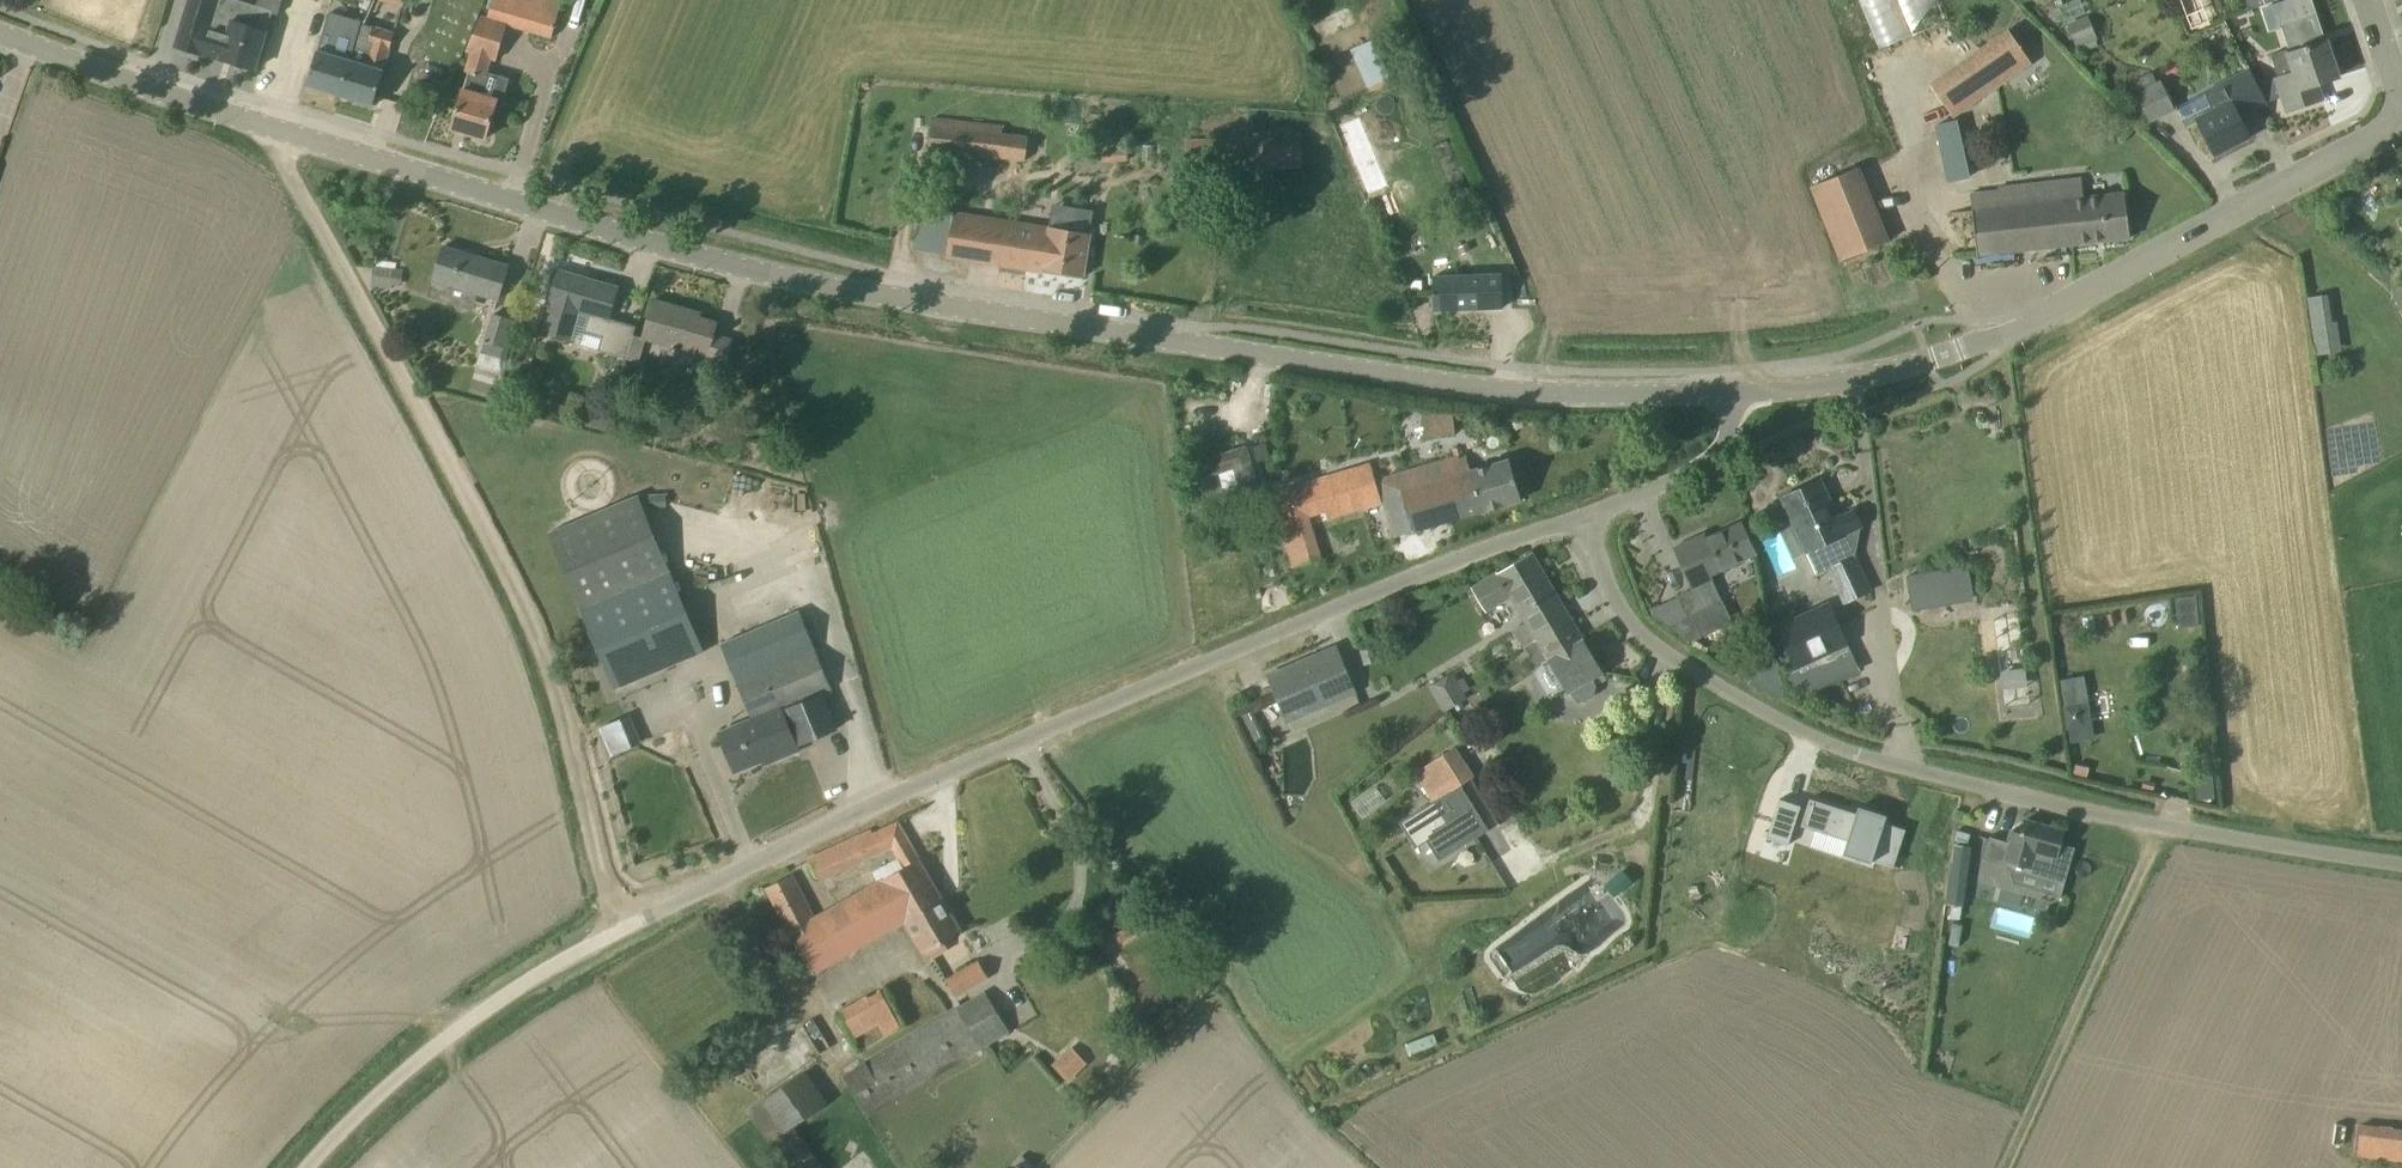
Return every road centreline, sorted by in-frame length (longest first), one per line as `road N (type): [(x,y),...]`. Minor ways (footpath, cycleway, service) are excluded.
road 1 (tertiary): [(0,28),(258,118),(746,268),(1499,389),(1730,391)]
road 2 (unclassified): [(304,1167),(410,1064),(505,990),(621,925),(954,767),(1432,564),(1579,515)]
road 3 (unclassified): [(2401,865),(2166,827),(1928,774),(1789,729),(1658,647),(1630,620),(1579,515)]
road 4 (track): [(621,925),(543,653),(258,118)]
road 5 (tertiary): [(1730,391),(1842,382),(2031,321),(2401,125)]
road 6 (track): [(2166,827),(2010,1167)]
road 7 (unclassified): [(1579,515),(1705,465),(1728,427),(1730,391)]

